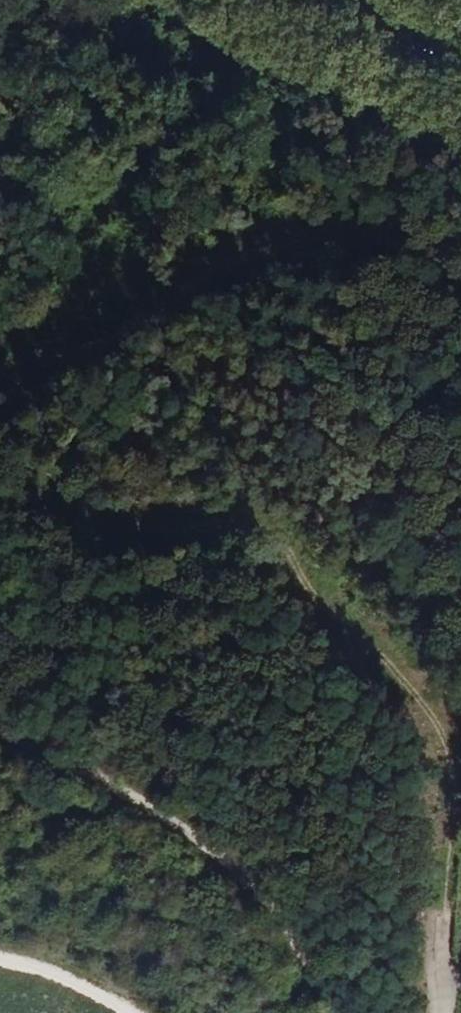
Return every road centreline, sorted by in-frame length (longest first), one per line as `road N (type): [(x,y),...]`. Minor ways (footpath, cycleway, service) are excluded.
road 1 (track): [(332,1012),(268,903),(188,834),(0,729)]
road 2 (primary): [(334,0),(460,59)]

